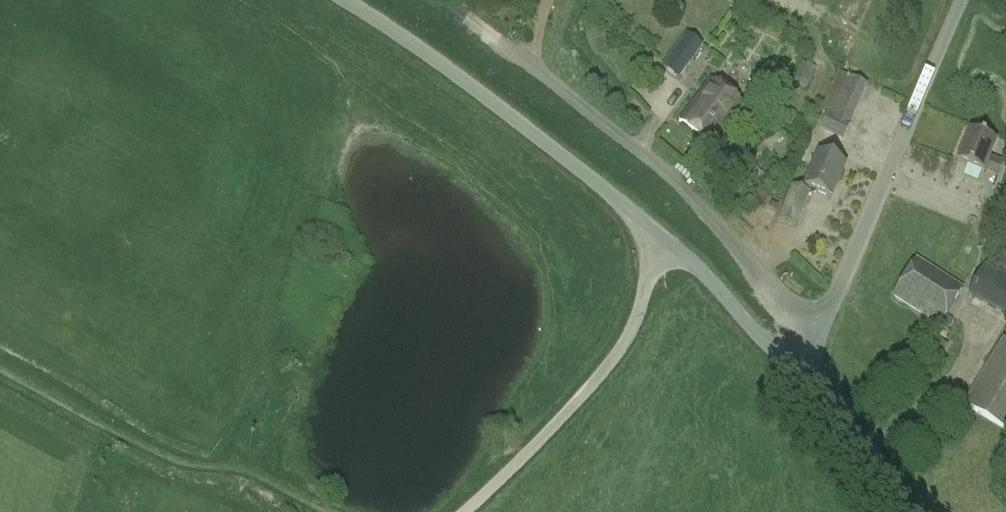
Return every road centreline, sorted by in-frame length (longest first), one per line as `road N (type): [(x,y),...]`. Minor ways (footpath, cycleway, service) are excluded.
road 1 (unclassified): [(819,332),(685,195),(448,0)]
road 2 (unclassified): [(661,238),(557,147),(347,0)]
road 3 (track): [(331,511),(238,465),(195,464),(158,451),(0,370)]
road 4 (unclassified): [(819,332),(962,0)]
road 5 (track): [(461,511),(581,399),(627,340),(661,238)]
road 6 (unclassified): [(910,511),(788,367)]
road 7 (unclassified): [(661,238),(788,367)]

